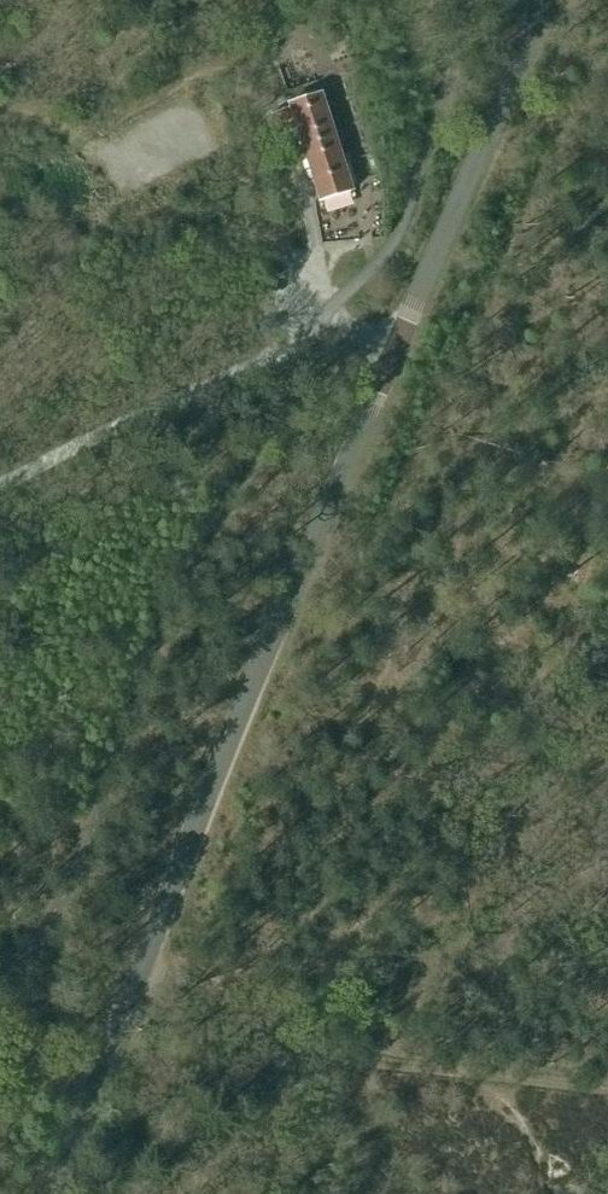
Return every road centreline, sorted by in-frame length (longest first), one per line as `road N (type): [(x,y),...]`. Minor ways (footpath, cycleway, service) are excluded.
road 1 (tertiary): [(54,1193),(261,665),(545,0)]
road 2 (track): [(607,1090),(334,1059),(245,1026),(199,991),(140,971)]
road 3 (track): [(314,245),(271,92),(242,80),(182,79),(92,132),(0,111)]

